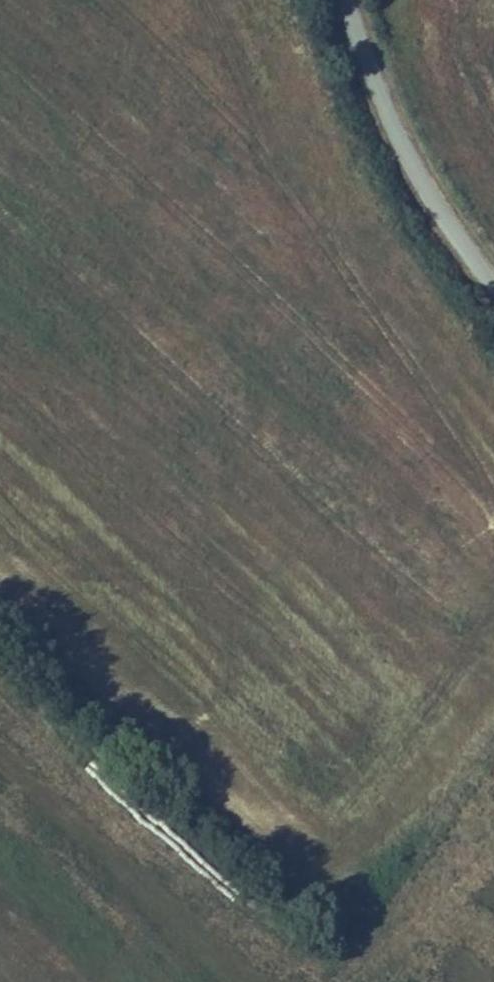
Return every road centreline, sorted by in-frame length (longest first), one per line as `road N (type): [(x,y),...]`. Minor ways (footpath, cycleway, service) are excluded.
road 1 (unclassified): [(493,285),(403,143),(346,0)]

